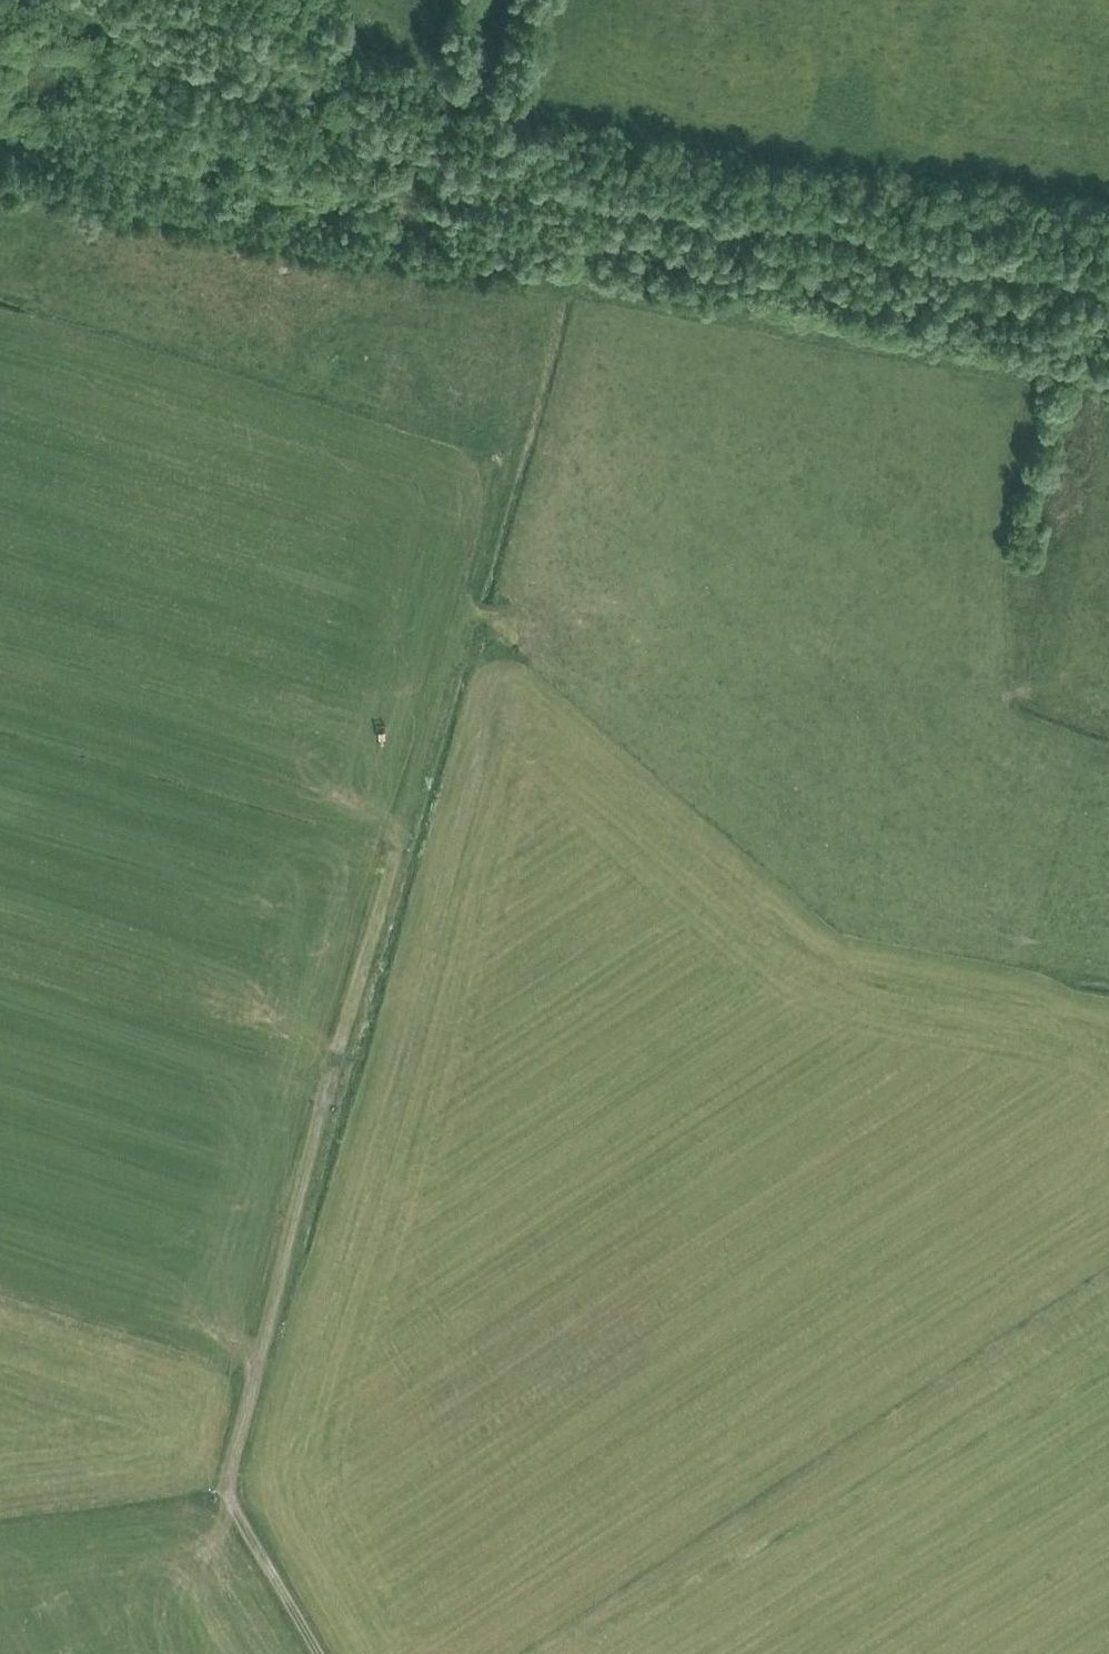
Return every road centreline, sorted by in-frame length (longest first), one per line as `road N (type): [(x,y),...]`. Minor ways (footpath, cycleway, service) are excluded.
road 1 (track): [(505,472),(225,1488),(324,1653)]

